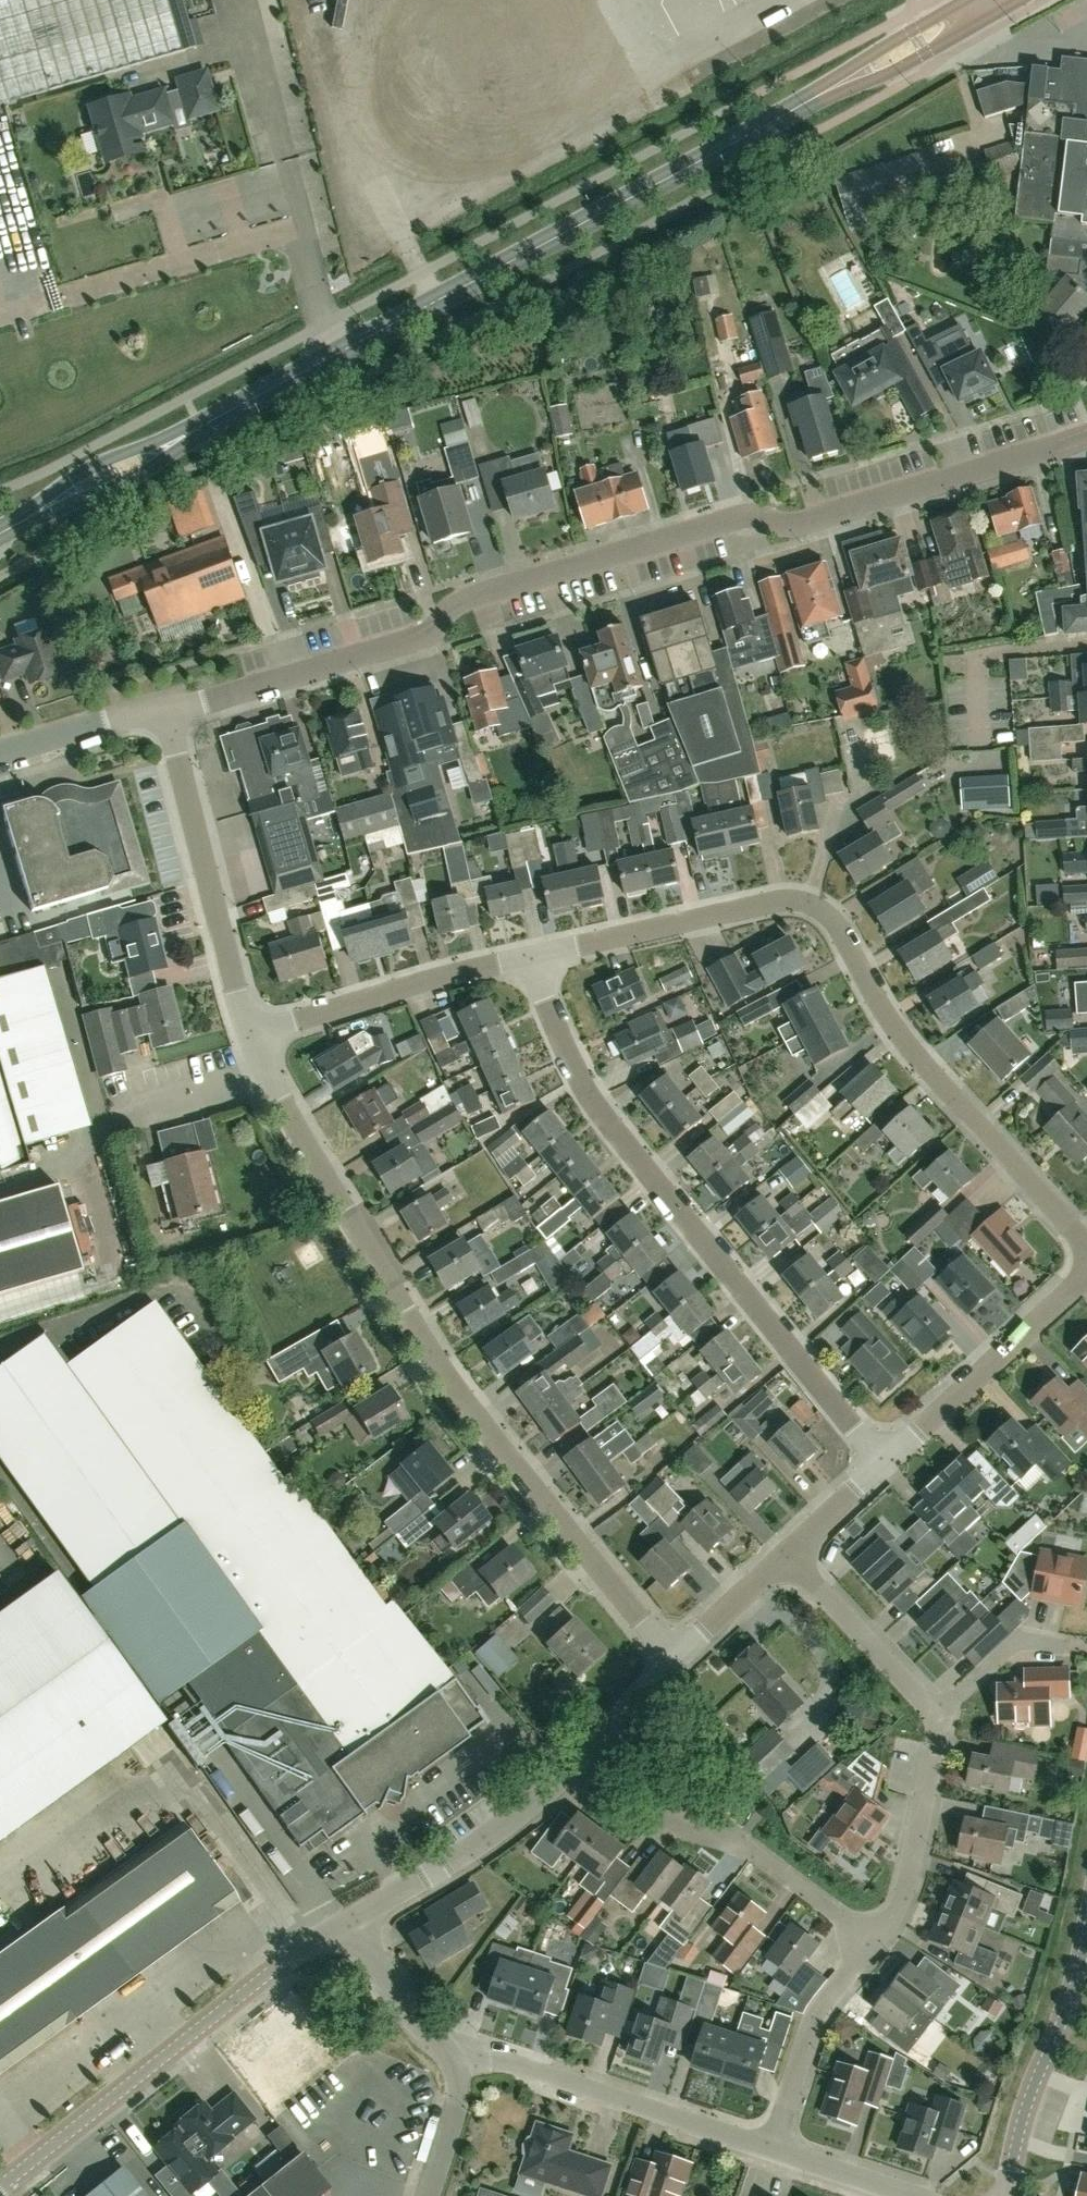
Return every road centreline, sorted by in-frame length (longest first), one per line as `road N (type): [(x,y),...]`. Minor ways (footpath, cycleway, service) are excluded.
road 1 (primary): [(0,535),(976,12)]
road 2 (unclassified): [(163,710),(424,640),(474,597),(739,520),(803,526),(1086,436)]
road 3 (residential): [(675,1661),(452,1386),(281,1101),(252,1036)]
road 4 (residential): [(533,955),(671,923),(810,902),(925,1066),(1086,1247)]
road 5 (residential): [(884,1461),(606,1114),(565,1047),(533,955)]
road 6 (residential): [(873,1943),(904,1893),(935,1734),(916,1692),(791,1556)]
road 7 (unclassified): [(0,2187),(304,1948),(355,1919)]
road 8 (residential): [(355,1919),(503,1827),(577,1765),(675,1661)]
road 9 (unclassified): [(252,1036),(163,710)]
road 10 (unclassified): [(772,2150),(514,2067),(458,2069)]
road 11 (residential): [(252,1036),(533,955)]
road 12 (tertiary): [(1007,2195),(1026,2111),(1076,1981),(1086,1929)]
road 13 (residential): [(884,1461),(1086,1275)]
road 14 (residential): [(873,1943),(754,1853),(717,1834),(647,1820)]
road 15 (residential): [(772,2150),(816,2014),(873,1943)]
road 16 (unclassified): [(458,2069),(393,1993),(355,1919)]
road 17 (residential): [(163,710),(0,752)]
road 18 (residential): [(675,1661),(791,1556)]
road 19 (unclassified): [(907,2195),(772,2150)]
road 20 (residential): [(791,1556),(884,1461)]
road 21 (unclassified): [(425,2195),(457,2096),(458,2069)]

